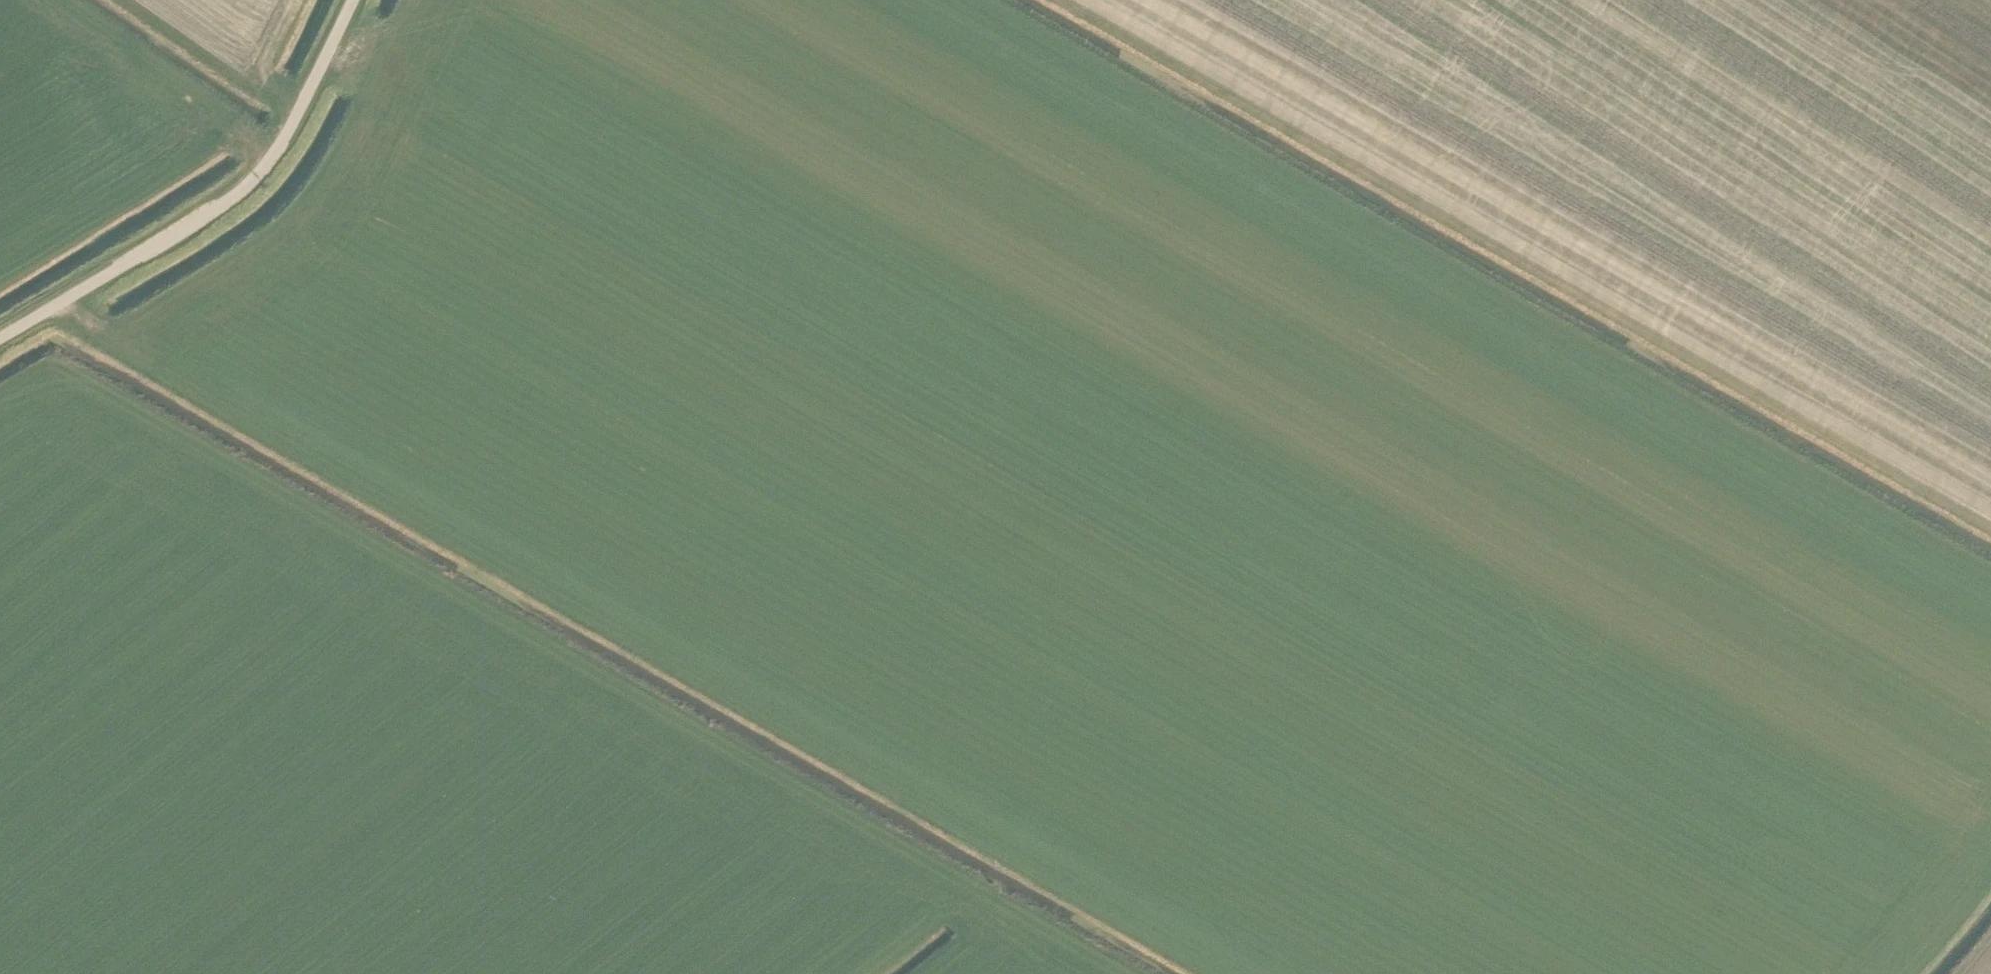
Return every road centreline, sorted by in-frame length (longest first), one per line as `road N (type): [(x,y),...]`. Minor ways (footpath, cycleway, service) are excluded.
road 1 (unclassified): [(0,337),(233,197),(288,143),(322,93),(361,0)]

